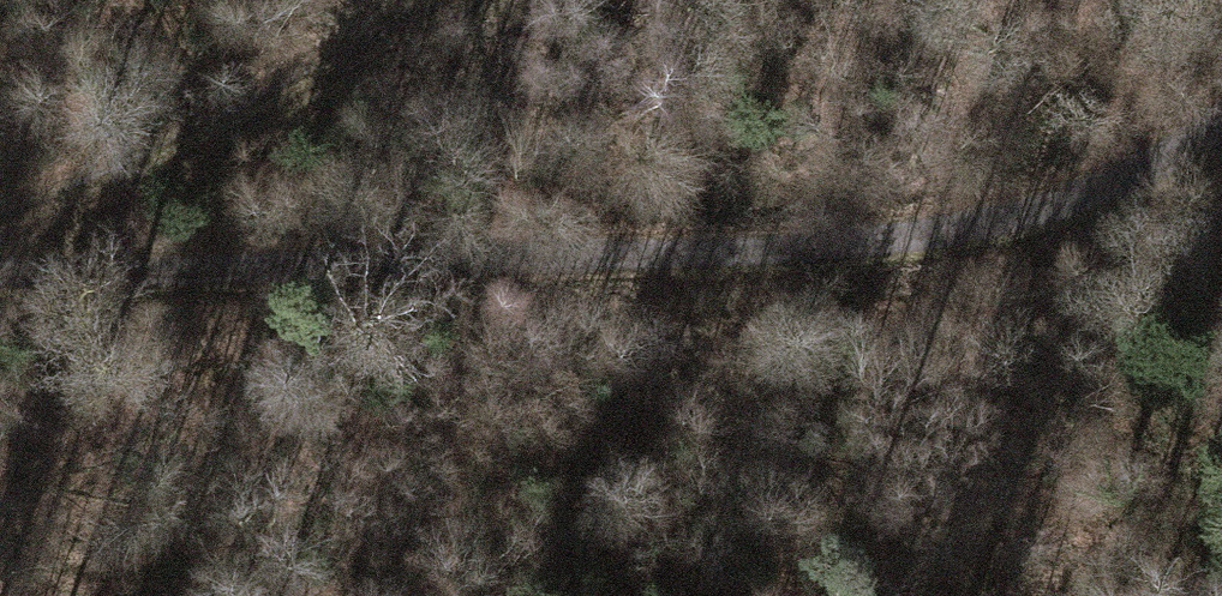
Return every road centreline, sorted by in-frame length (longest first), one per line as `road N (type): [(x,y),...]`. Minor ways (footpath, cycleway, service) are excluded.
road 1 (track): [(851,250),(0,263)]
road 2 (track): [(0,233),(297,91),(462,0)]
road 3 (track): [(1221,92),(1132,167),(851,250)]

